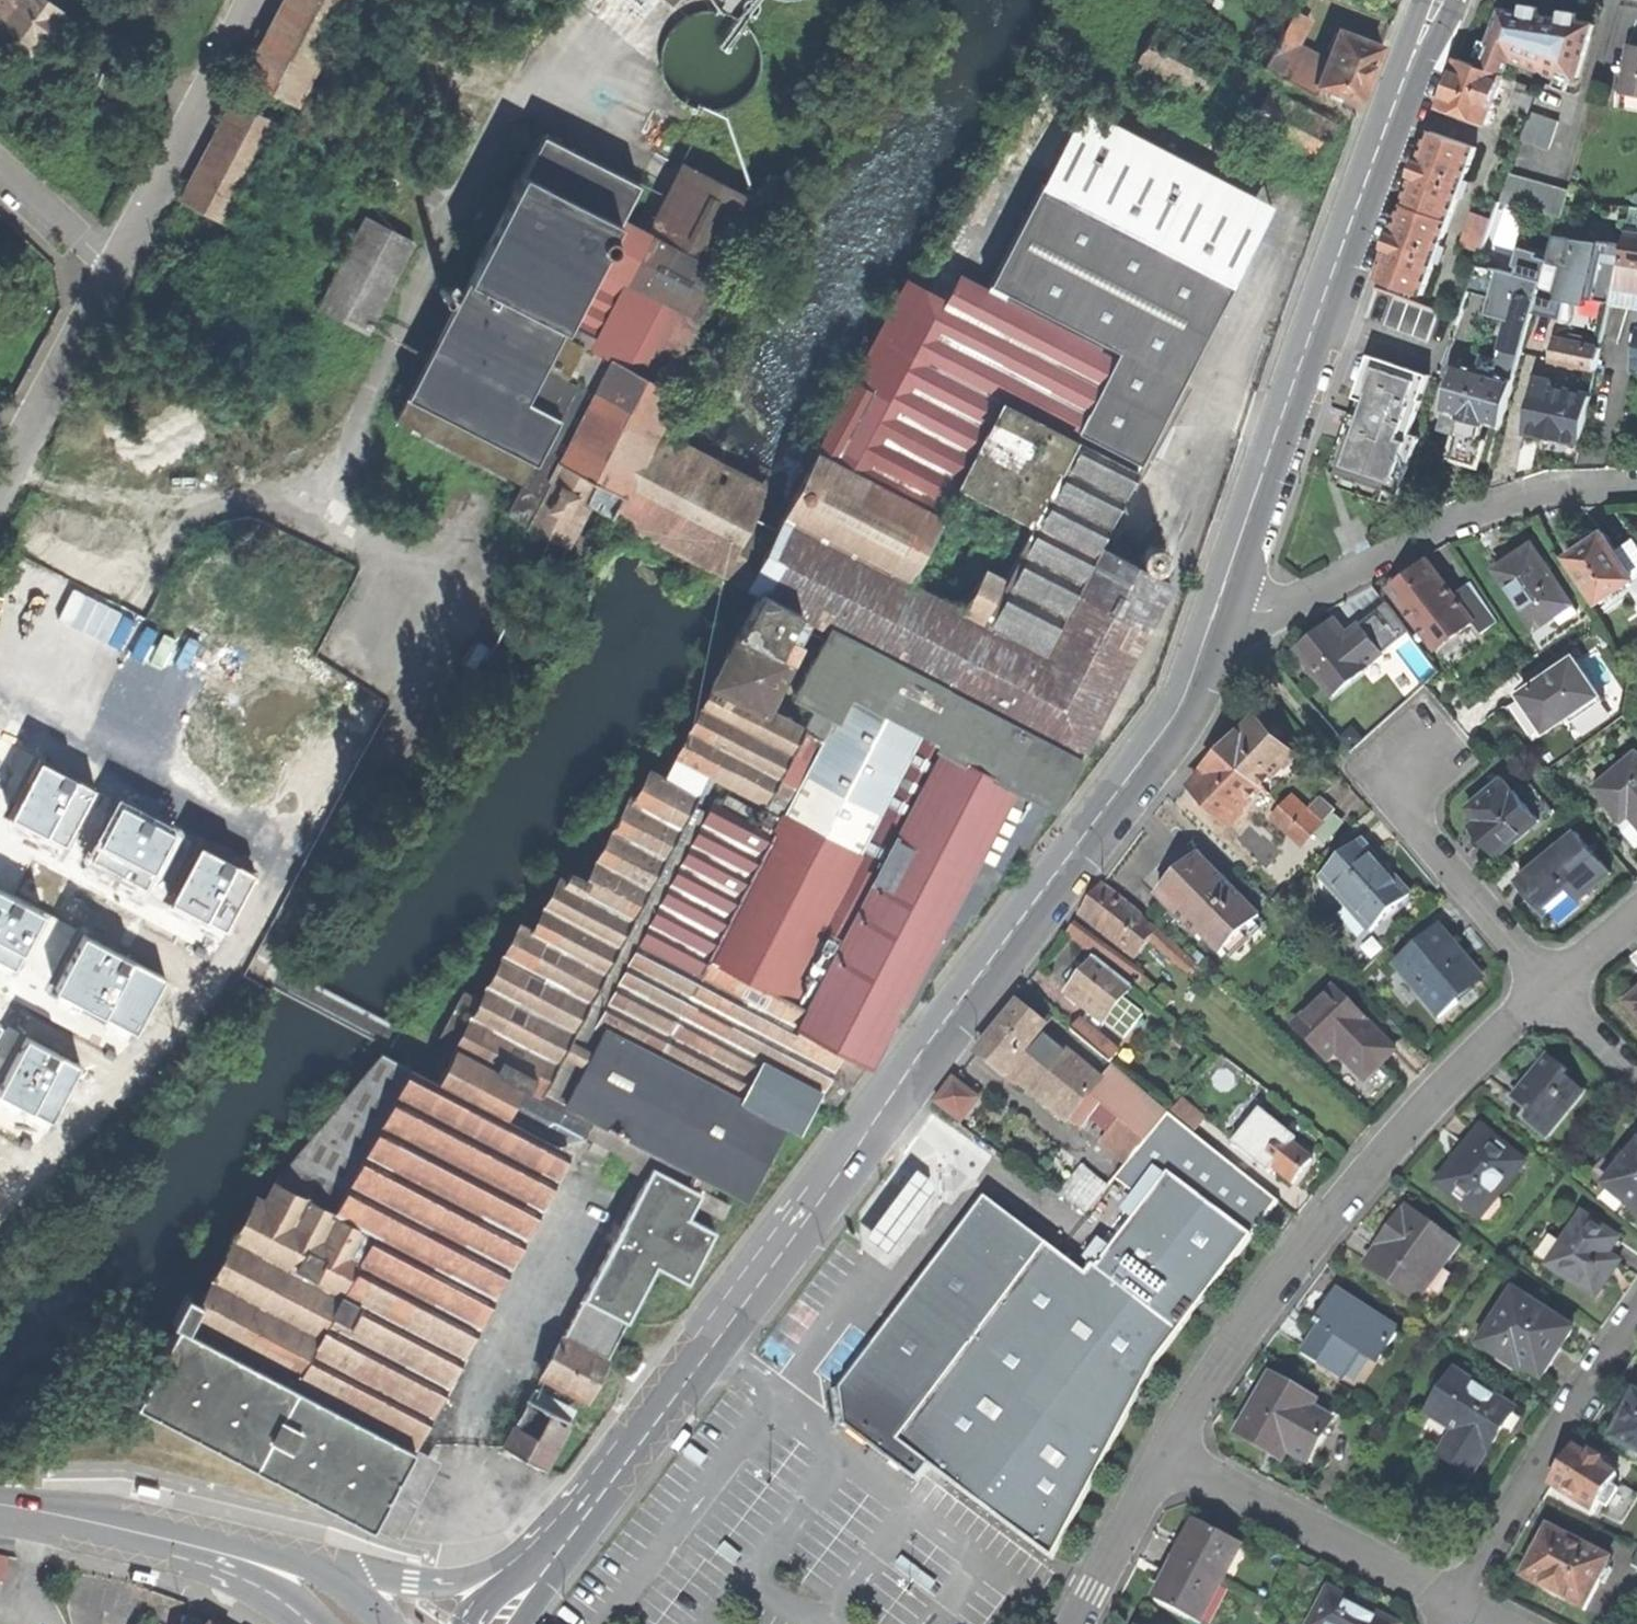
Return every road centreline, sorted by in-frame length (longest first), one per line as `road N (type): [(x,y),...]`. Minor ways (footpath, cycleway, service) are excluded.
road 1 (secondary): [(1219,621),(1165,735),(563,1547)]
road 2 (secondary): [(1440,0),(1219,621)]
road 3 (residential): [(1162,1452),(1381,1154),(1551,991)]
road 4 (residential): [(1219,621),(1295,600),(1508,499),(1636,482)]
road 5 (residential): [(1460,1600),(1636,1310)]
road 6 (residential): [(1162,1452),(1460,1600)]
road 7 (residential): [(108,276),(256,0)]
road 8 (residential): [(1416,761),(1427,835),(1551,991)]
road 9 (residential): [(0,475),(108,276)]
road 10 (secondary): [(517,1567),(449,1580),(320,1566)]
road 11 (residential): [(1074,1623),(1162,1452)]
road 12 (secondary): [(154,1534),(257,1581),(313,1623)]
road 13 (secondary): [(320,1566),(154,1534)]
road 14 (secondary): [(0,1504),(154,1534)]
road 15 (residential): [(0,169),(108,276)]

